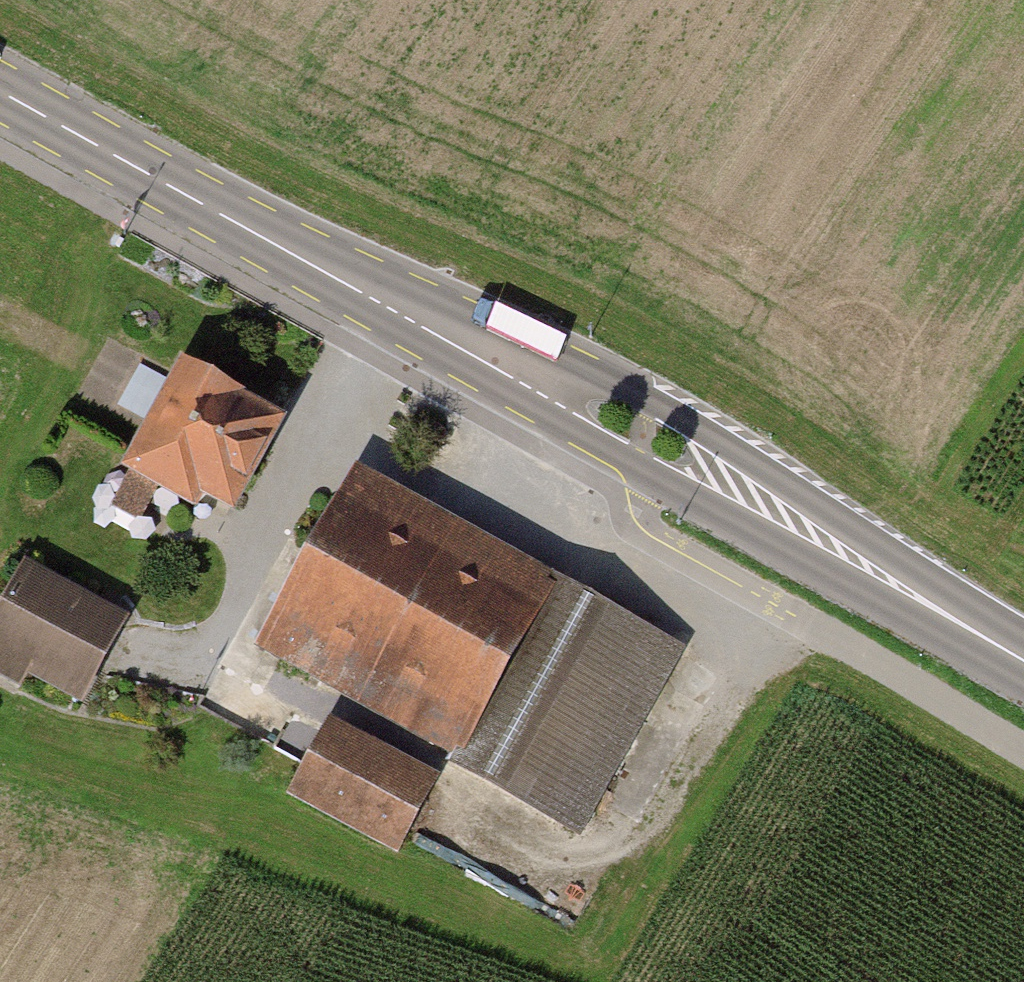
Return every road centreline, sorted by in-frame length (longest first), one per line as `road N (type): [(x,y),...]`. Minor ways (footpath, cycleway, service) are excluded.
road 1 (primary): [(970,629),(863,537),(643,398),(541,353),(385,305)]
road 2 (primary): [(385,305),(509,393),(842,582),(970,629)]
road 3 (primary): [(385,305),(0,92)]

